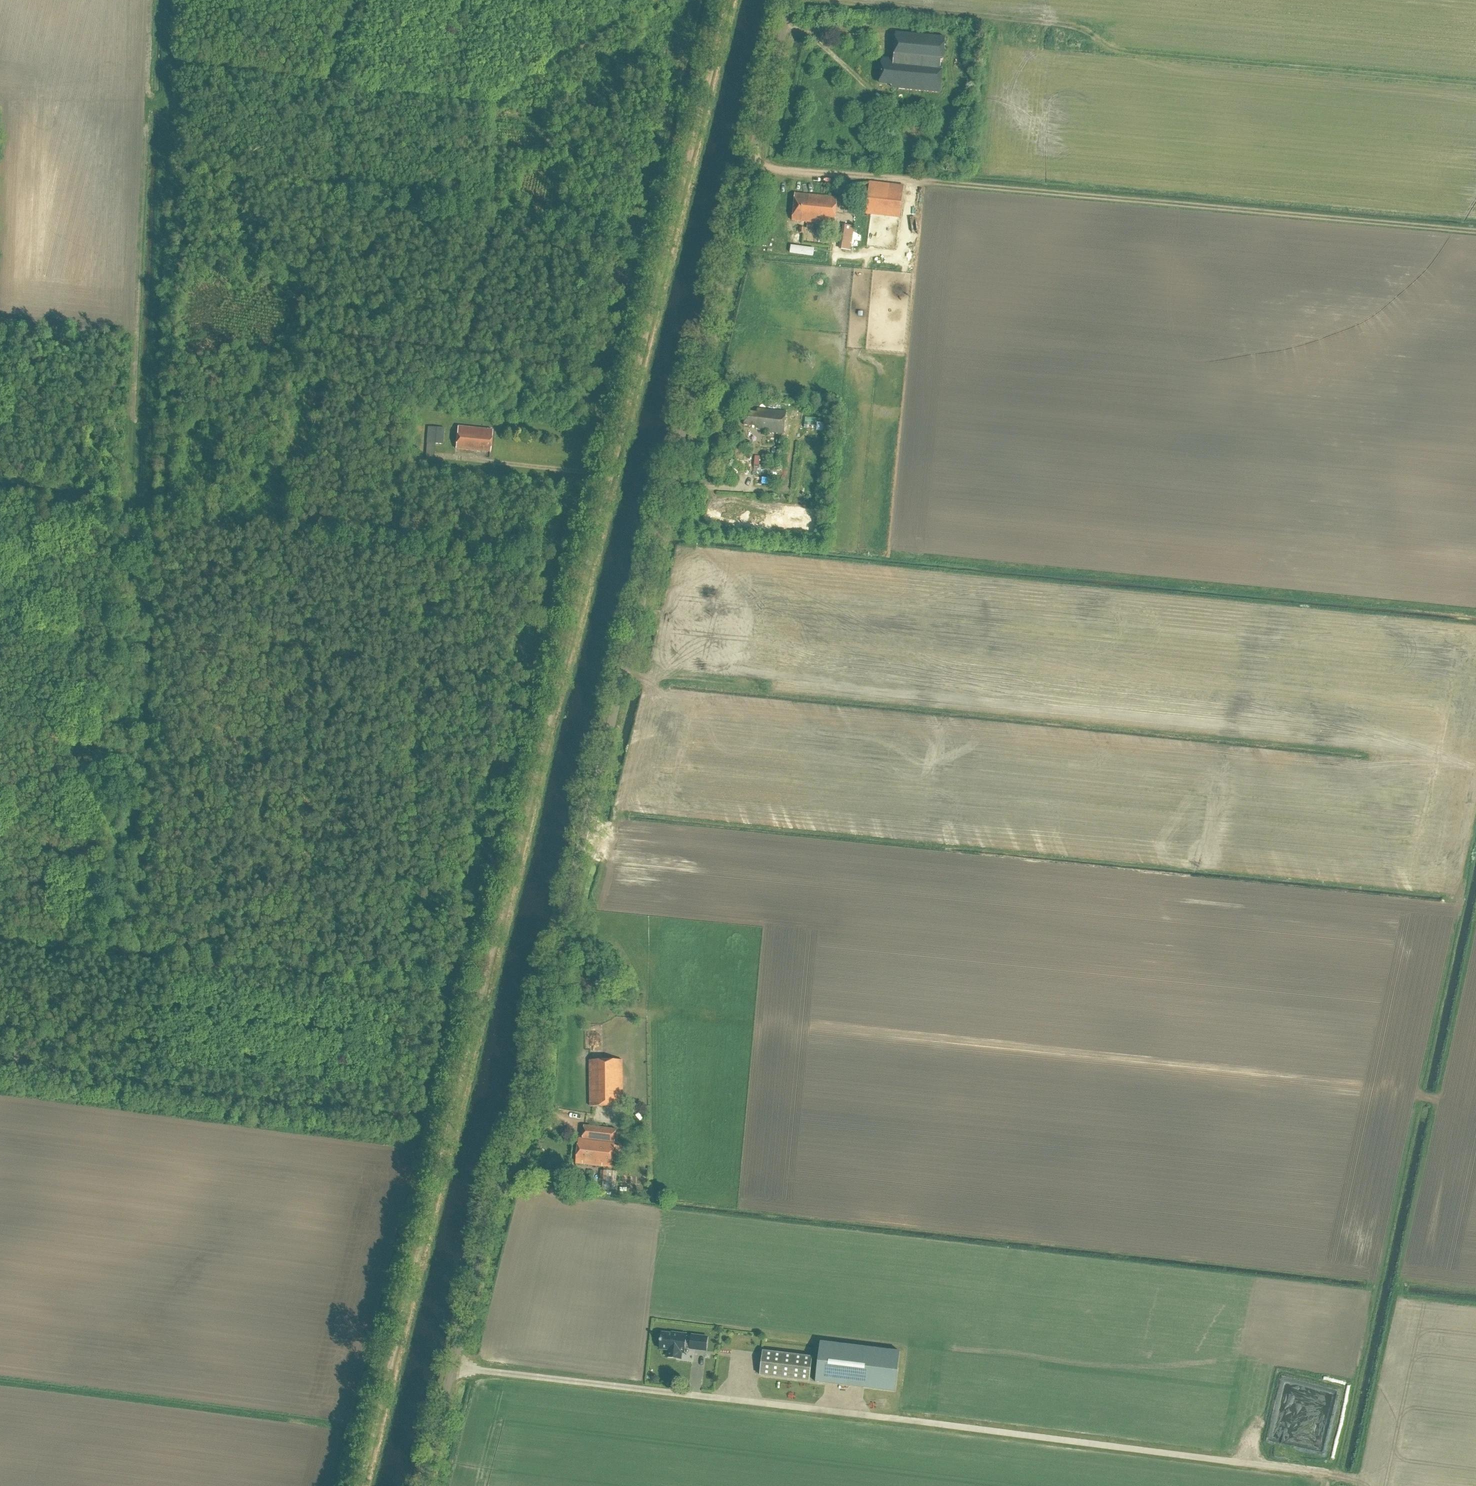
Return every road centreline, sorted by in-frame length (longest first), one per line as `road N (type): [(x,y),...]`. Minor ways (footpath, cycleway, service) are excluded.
road 1 (unclassified): [(424,1485),(501,1177),(537,1086),(546,990),(790,0)]
road 2 (track): [(481,1001),(728,0)]
road 3 (track): [(366,1485),(481,1001)]
road 4 (track): [(1353,1478),(923,1422)]
road 5 (track): [(481,1001),(136,954)]
road 6 (track): [(136,954),(0,936)]

